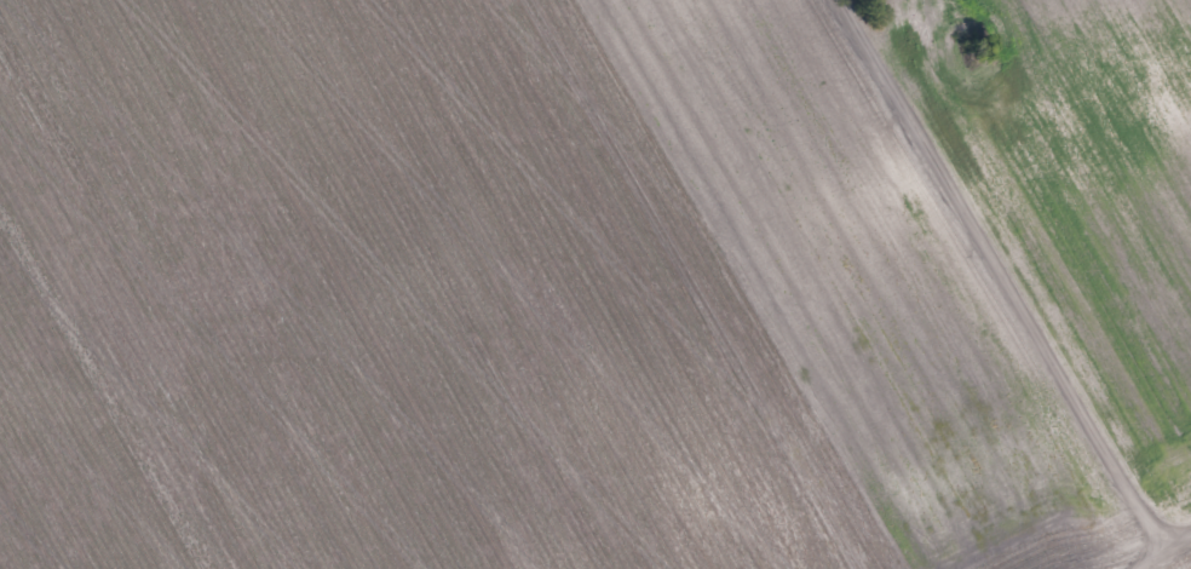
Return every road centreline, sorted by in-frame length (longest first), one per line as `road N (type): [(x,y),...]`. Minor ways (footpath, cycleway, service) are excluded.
road 1 (residential): [(1167,547),(848,0)]

